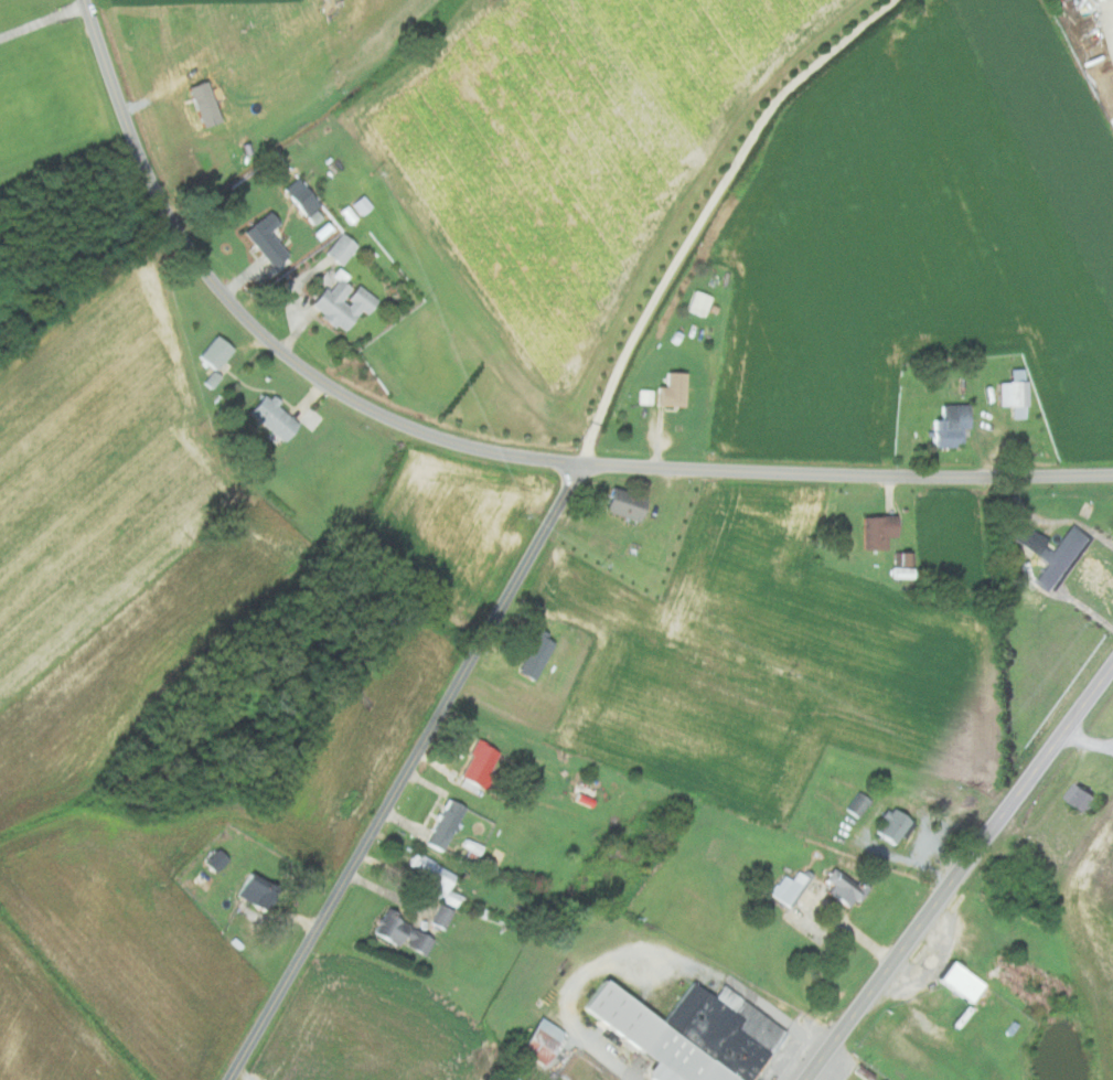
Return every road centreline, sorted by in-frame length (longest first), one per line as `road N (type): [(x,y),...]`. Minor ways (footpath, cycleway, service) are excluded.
road 1 (tertiary): [(1112,477),(577,472),(414,432),(334,394),(226,302),(178,237),(137,154),(83,0)]
road 2 (residential): [(231,1079),(577,472)]
road 3 (primary): [(810,1079),(1112,669)]

